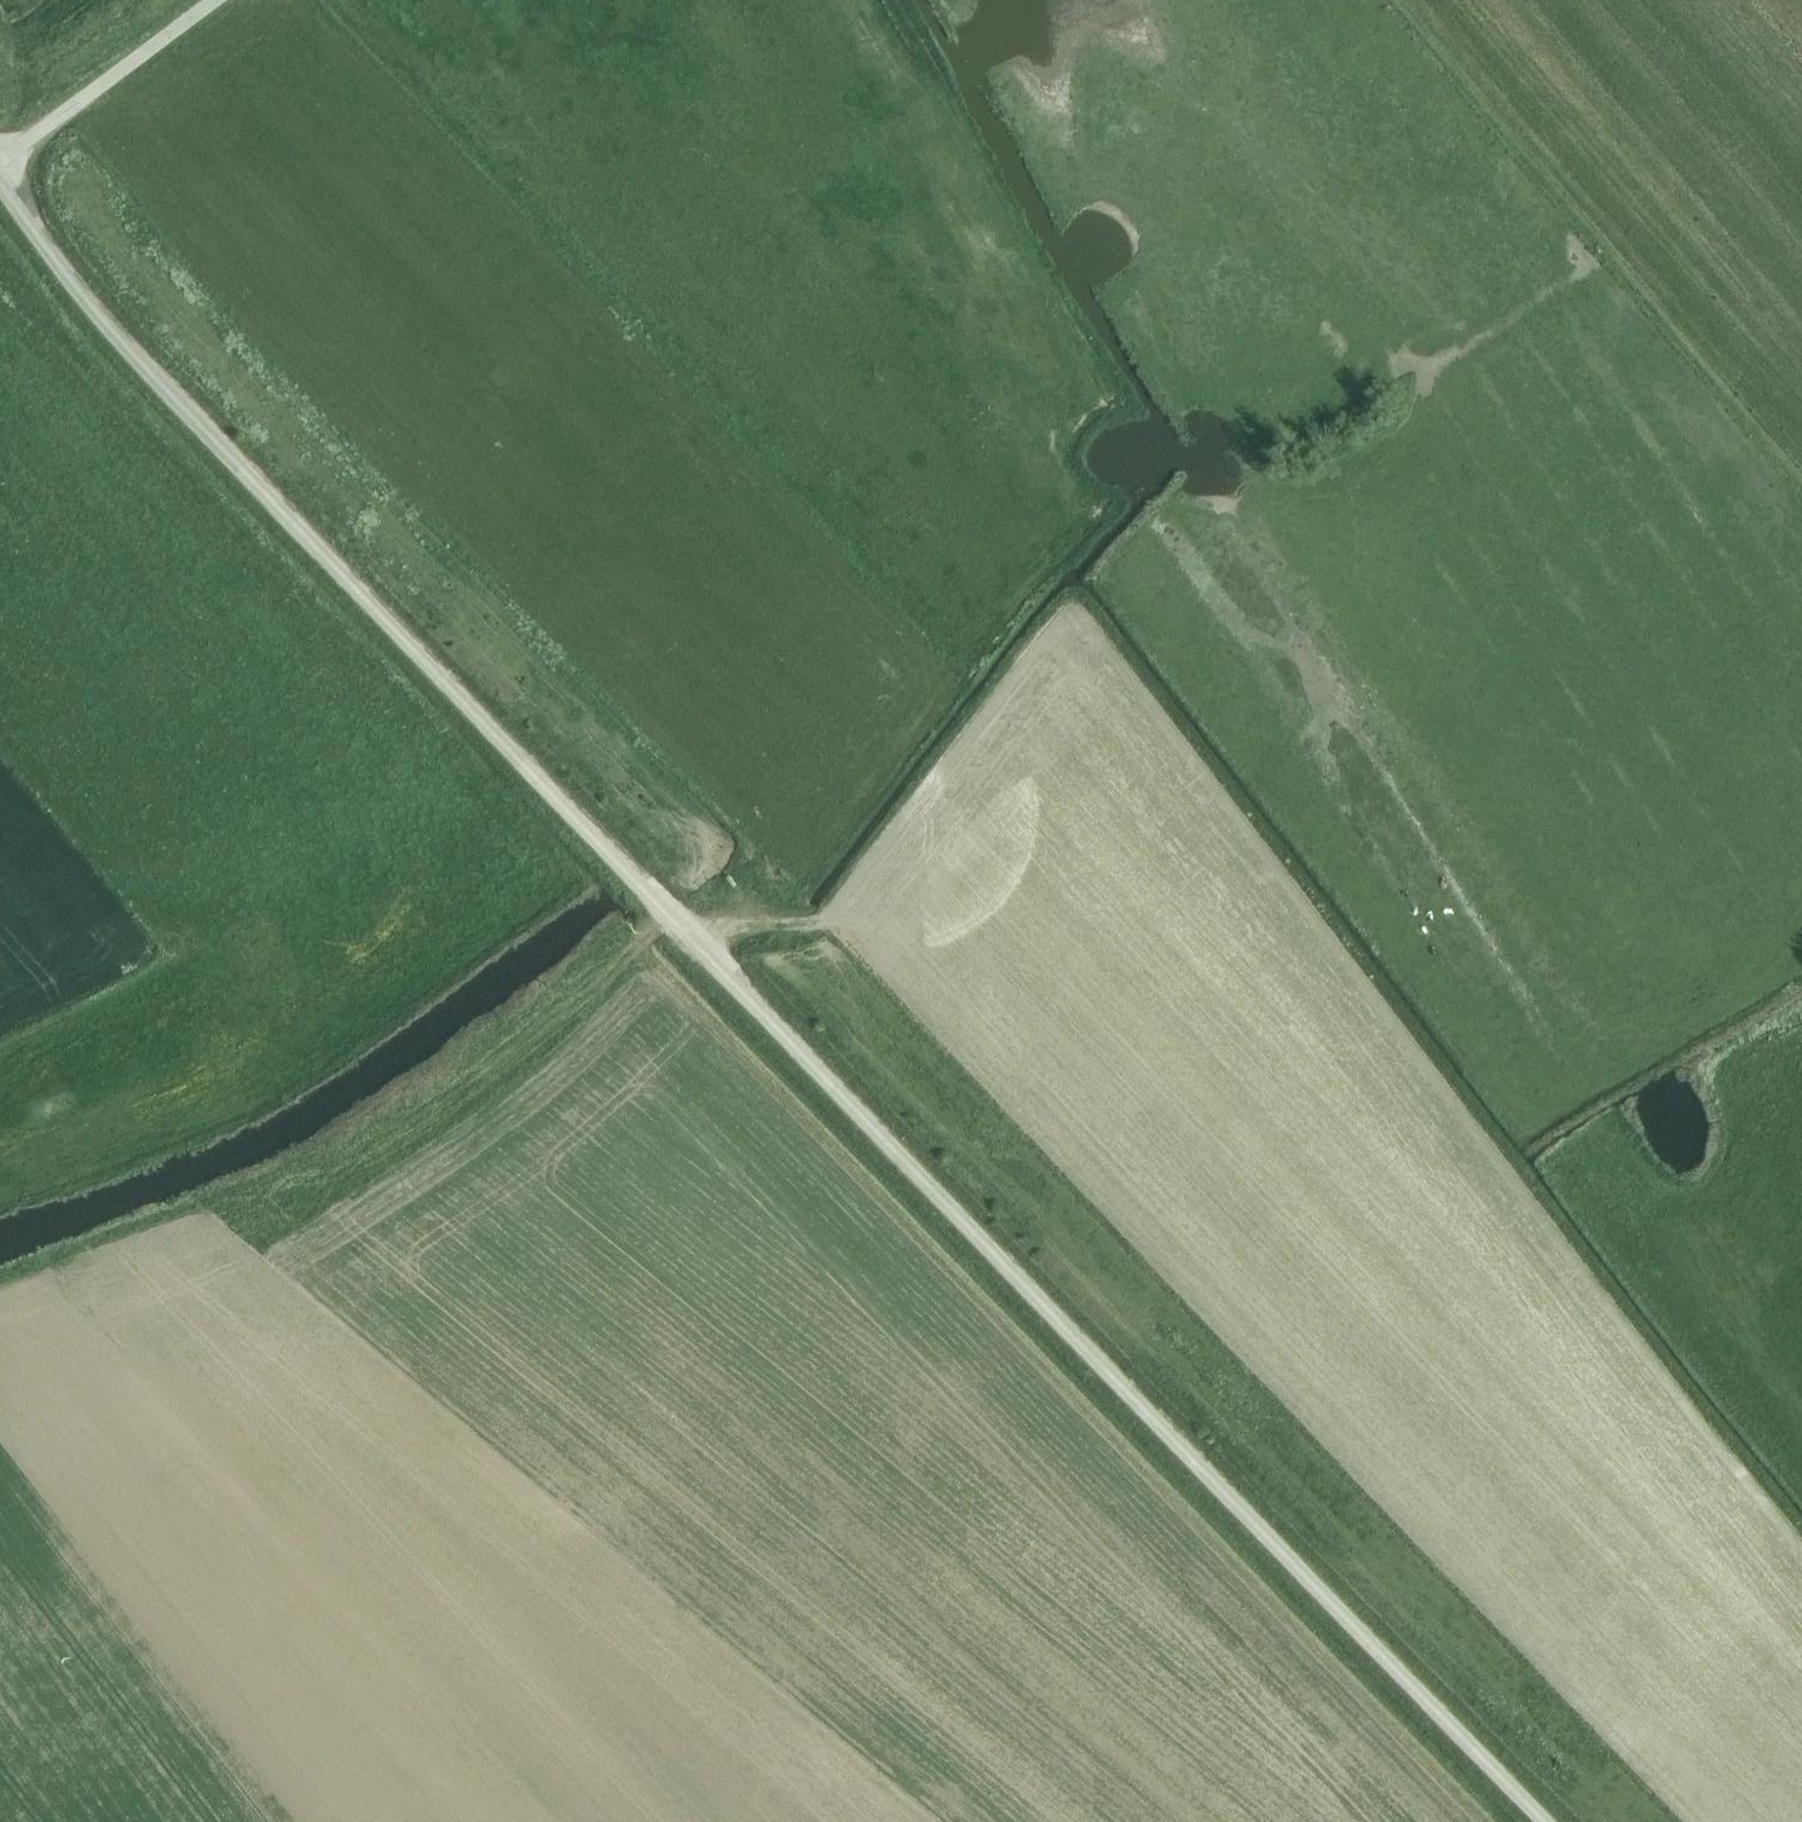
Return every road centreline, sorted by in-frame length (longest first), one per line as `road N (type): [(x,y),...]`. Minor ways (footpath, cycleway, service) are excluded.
road 1 (unclassified): [(1543,1821),(170,393),(0,184)]
road 2 (unclassified): [(216,0),(0,162)]

